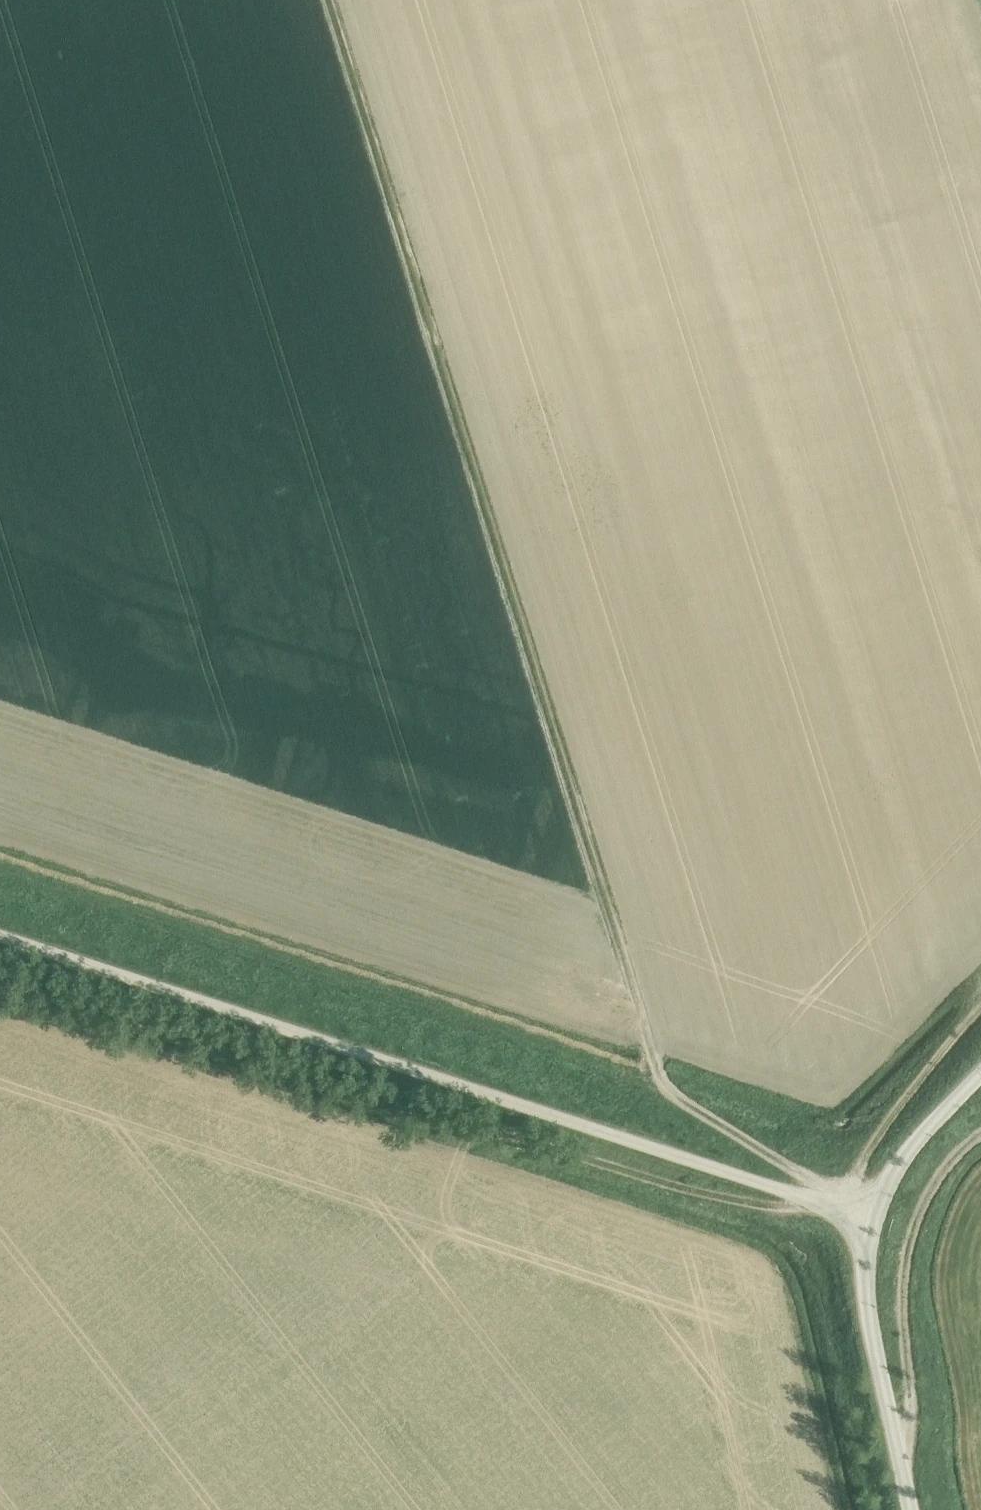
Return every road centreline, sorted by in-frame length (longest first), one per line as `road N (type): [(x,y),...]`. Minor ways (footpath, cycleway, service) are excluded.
road 1 (unclassified): [(874,1219),(0,935)]
road 2 (tertiary): [(911,1509),(872,1331),(874,1219)]
road 3 (tertiary): [(874,1219),(980,1082)]

